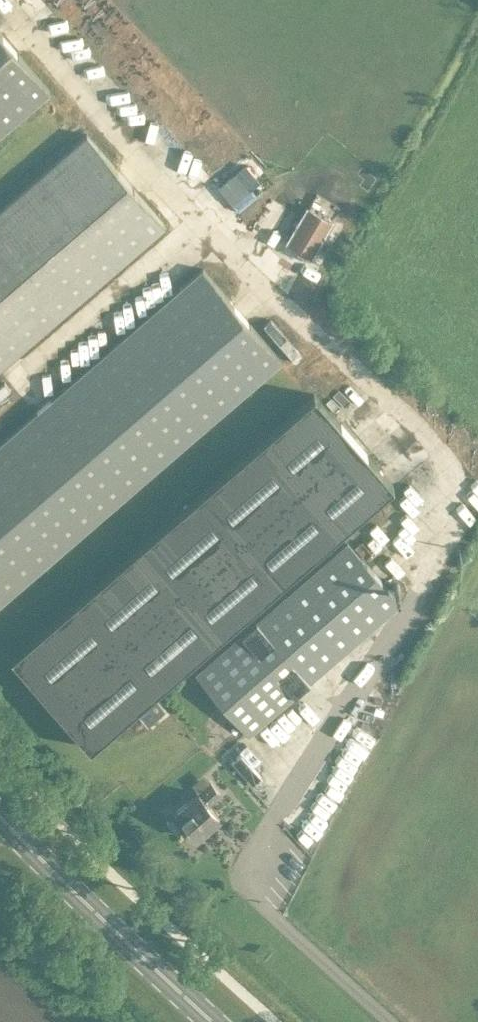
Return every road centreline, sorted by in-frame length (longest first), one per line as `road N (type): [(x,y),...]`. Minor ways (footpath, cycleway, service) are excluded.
road 1 (secondary): [(217,1021),(0,811)]

